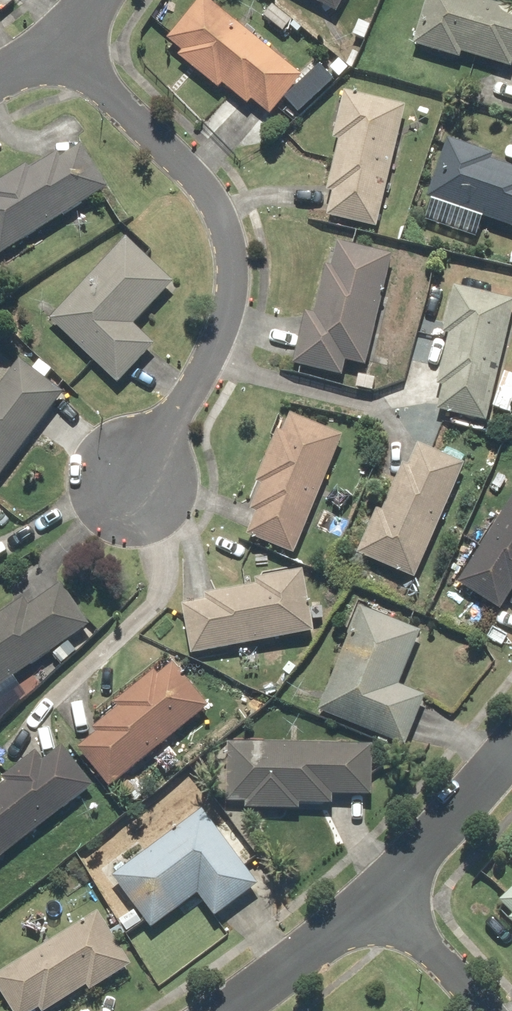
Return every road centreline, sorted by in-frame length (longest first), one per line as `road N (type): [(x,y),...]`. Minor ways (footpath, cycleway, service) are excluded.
road 1 (residential): [(135,484),(235,288),(225,231),(190,177),(68,43)]
road 2 (residential): [(511,747),(380,895)]
road 3 (residential): [(380,895),(222,1010)]
road 4 (residential): [(491,1010),(380,895)]

